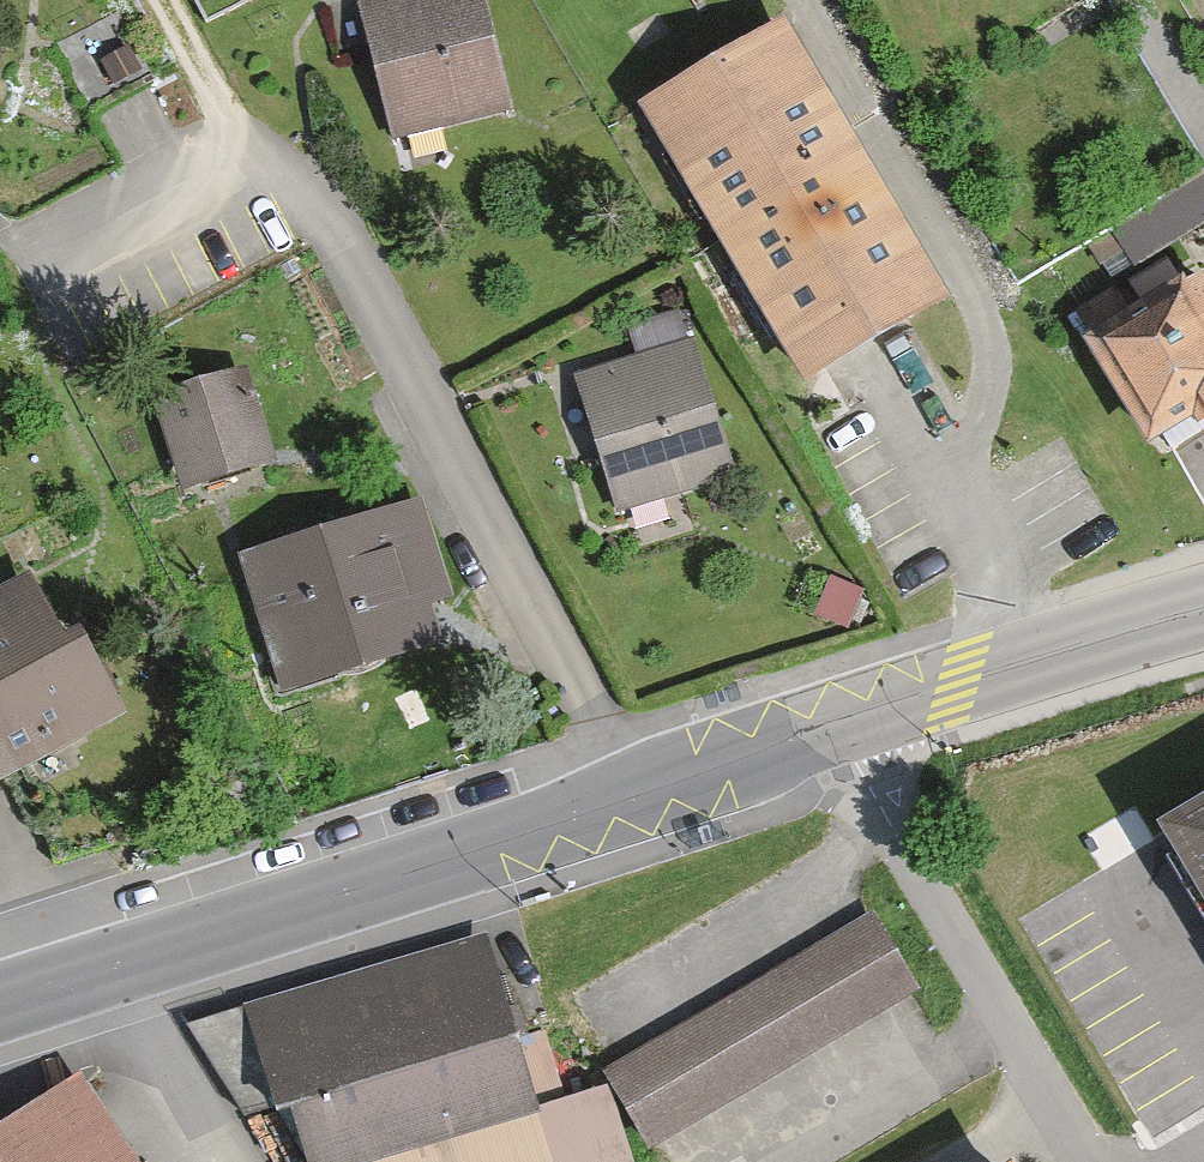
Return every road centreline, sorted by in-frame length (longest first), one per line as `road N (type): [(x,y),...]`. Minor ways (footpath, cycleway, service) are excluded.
road 1 (secondary): [(0,998),(834,730)]
road 2 (residential): [(834,730),(1086,1161)]
road 3 (secondary): [(834,730),(1203,620)]

